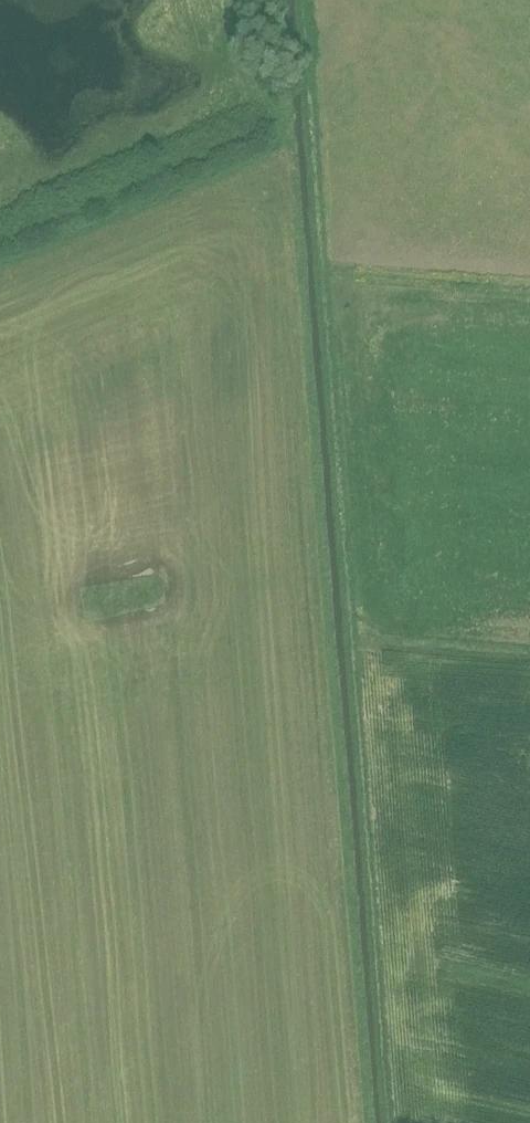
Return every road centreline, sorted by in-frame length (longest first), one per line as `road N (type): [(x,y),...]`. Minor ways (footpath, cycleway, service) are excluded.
road 1 (track): [(293,203),(288,137),(250,82),(235,0)]

